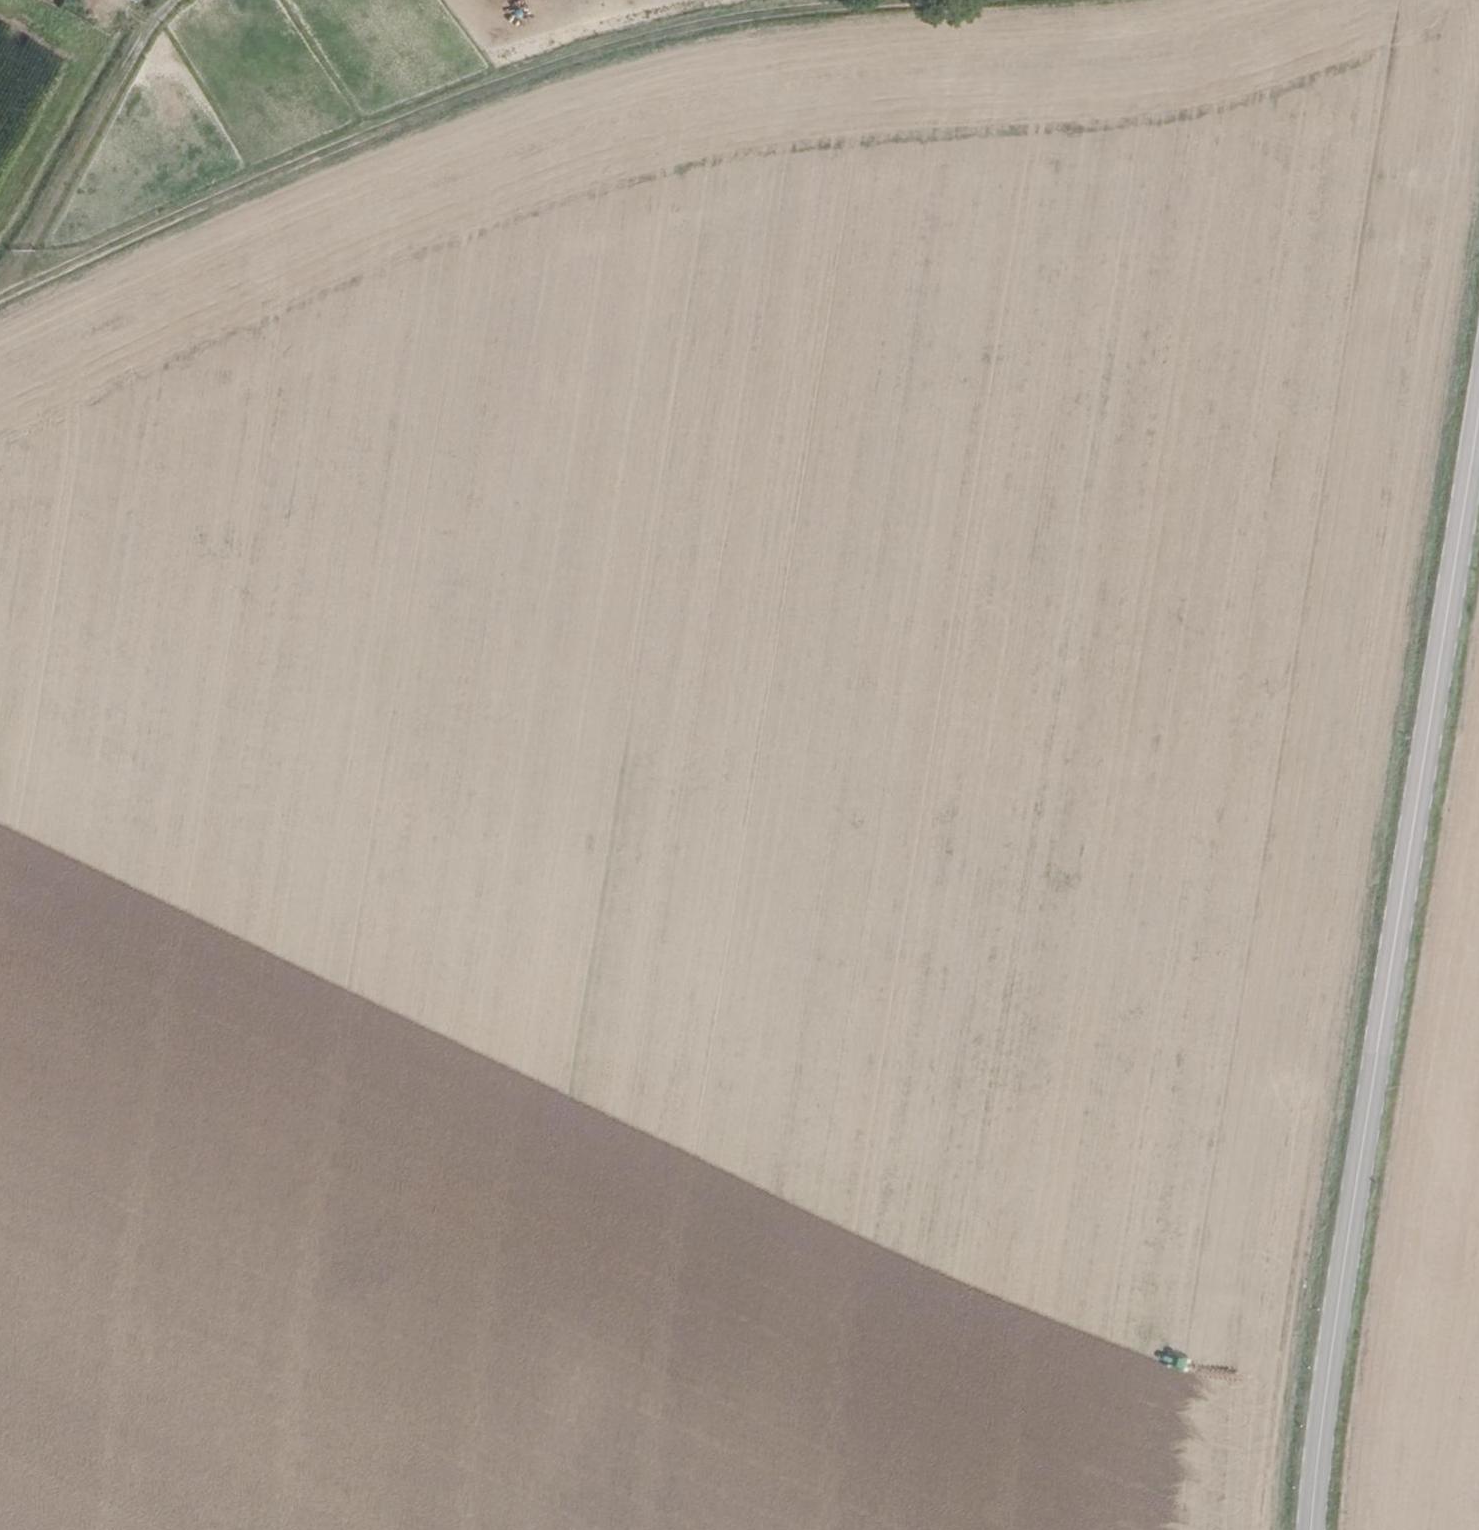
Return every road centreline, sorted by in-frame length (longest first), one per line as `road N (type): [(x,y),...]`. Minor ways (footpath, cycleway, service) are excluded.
road 1 (secondary): [(1478,393),(1309,1460),(1306,1529)]
road 2 (track): [(922,0),(790,8),(671,28),(503,78),(348,137),(0,300)]

